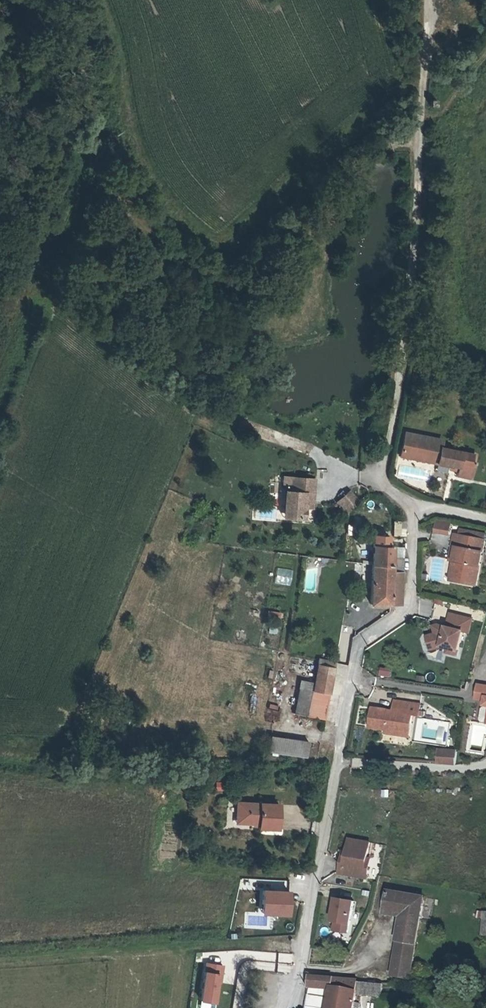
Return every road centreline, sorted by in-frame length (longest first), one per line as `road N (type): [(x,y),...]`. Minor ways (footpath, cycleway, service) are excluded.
road 1 (track): [(428,0),(410,292),(382,483)]
road 2 (track): [(302,943),(0,962)]

